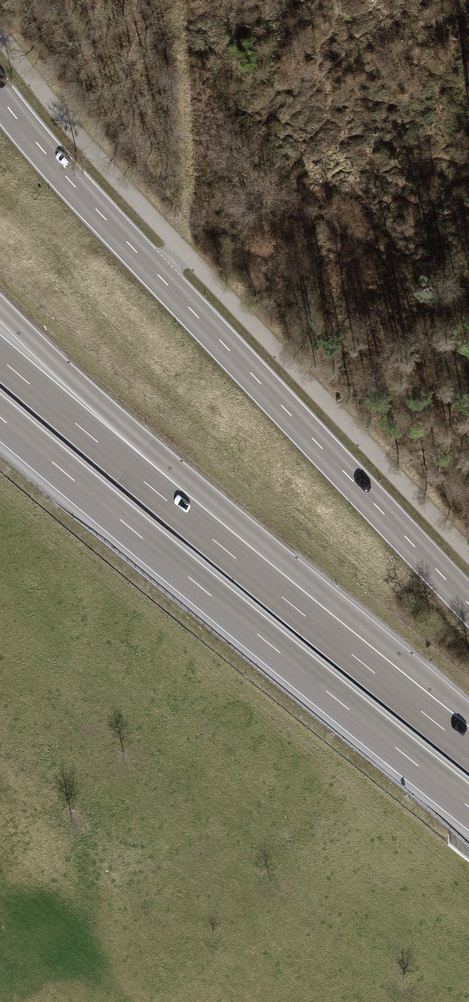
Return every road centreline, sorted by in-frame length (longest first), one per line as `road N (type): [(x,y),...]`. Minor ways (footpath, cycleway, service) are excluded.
road 1 (primary): [(0,95),(61,171),(468,603)]
road 2 (motorway): [(468,748),(0,357)]
road 3 (motorway): [(0,418),(468,808)]

